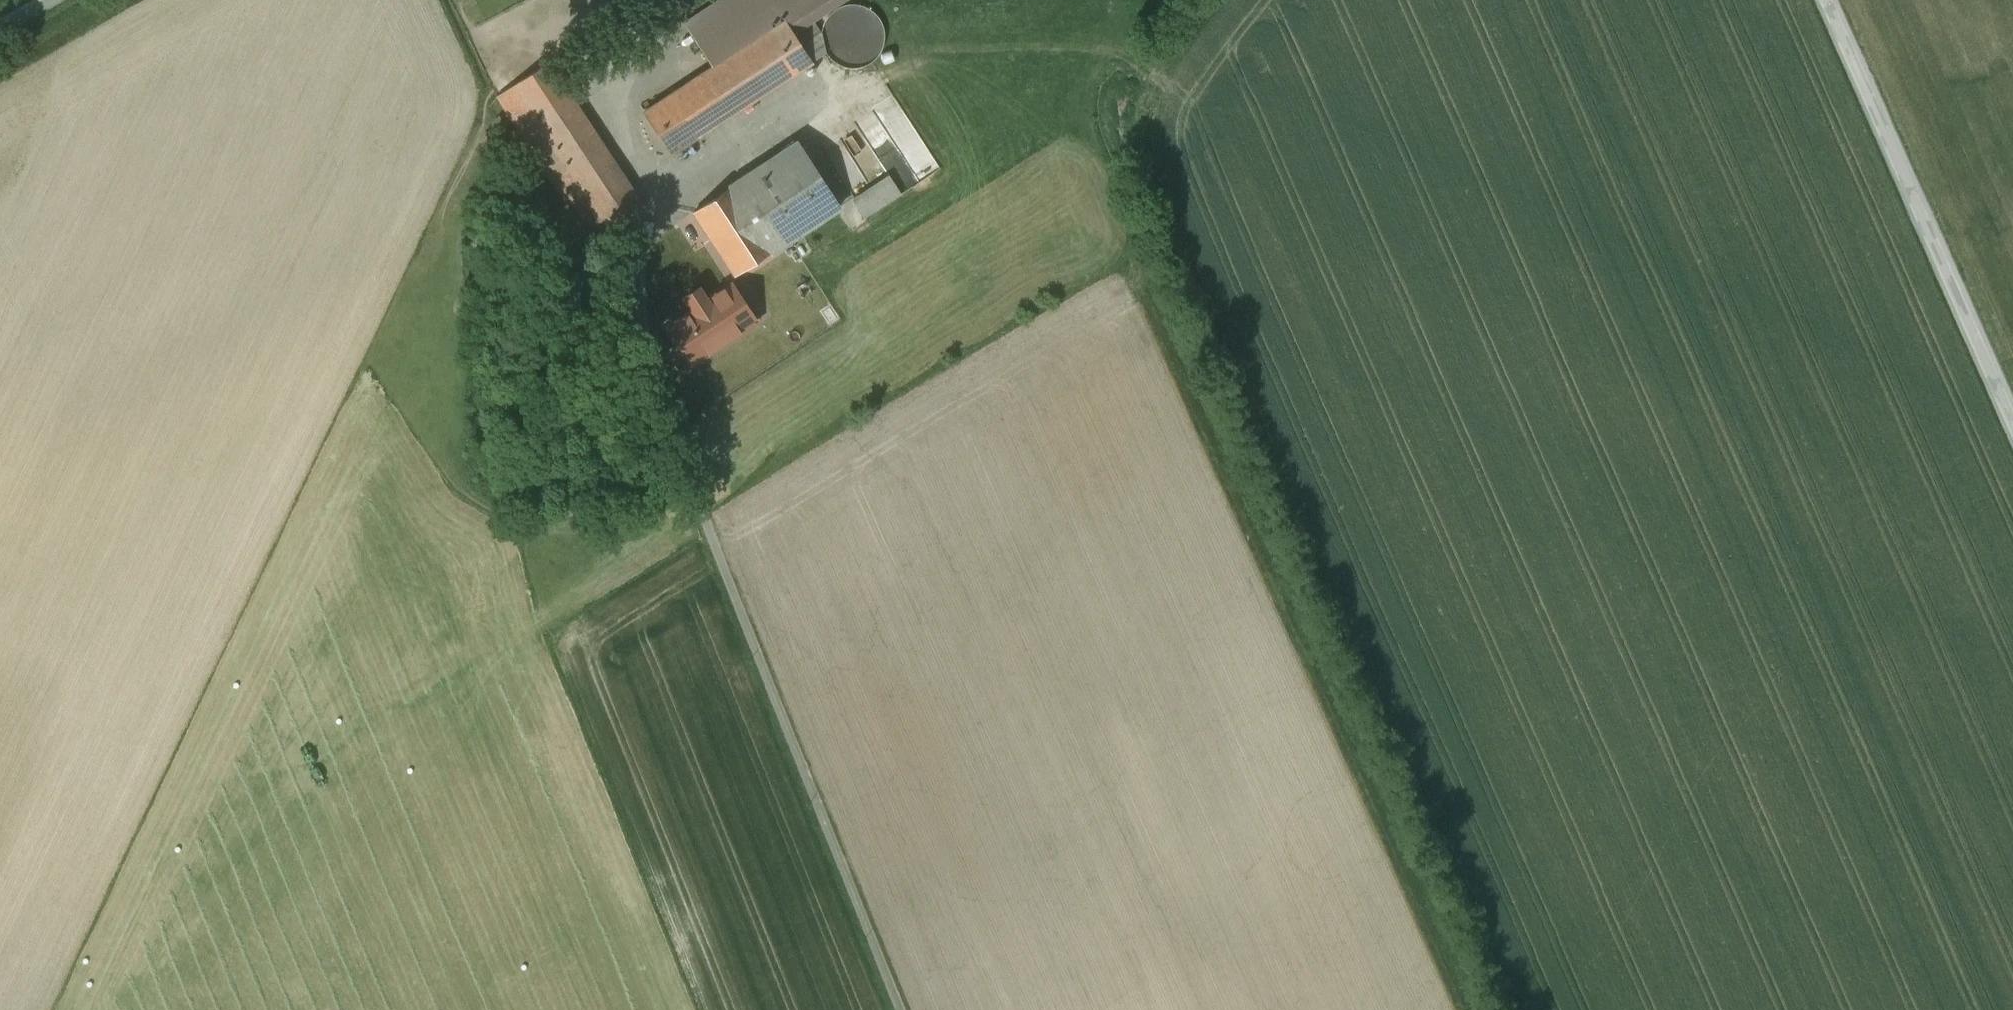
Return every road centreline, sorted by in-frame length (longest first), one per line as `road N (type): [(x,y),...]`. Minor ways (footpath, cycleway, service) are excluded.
road 1 (unclassified): [(1831,0),(2012,416)]

